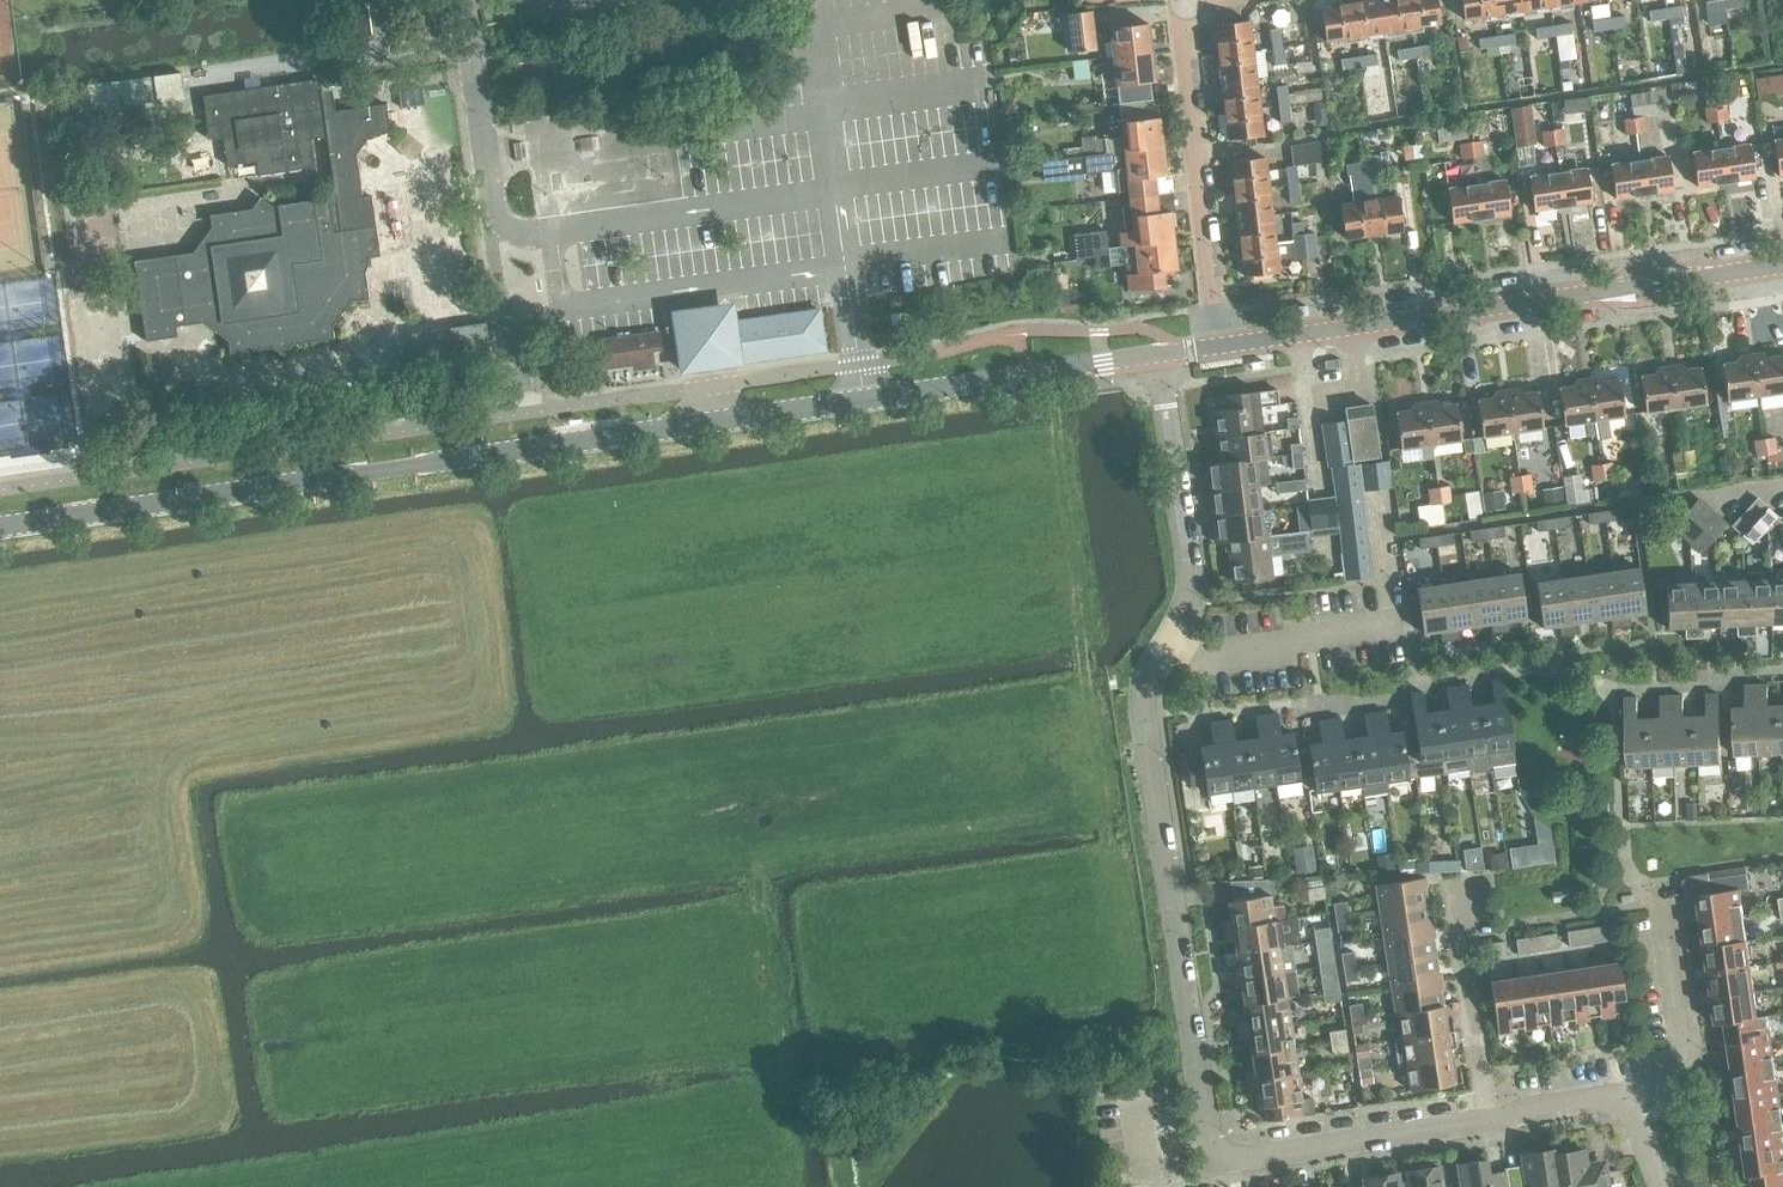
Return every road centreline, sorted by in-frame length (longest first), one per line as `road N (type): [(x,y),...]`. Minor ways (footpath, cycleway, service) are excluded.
road 1 (tertiary): [(0,527),(1163,354)]
road 2 (tertiary): [(1217,346),(1782,265)]
road 3 (residential): [(1211,1155),(1146,696),(1172,652)]
road 4 (residential): [(1172,652),(1200,655),(1401,626),(1386,502)]
road 5 (residential): [(1217,346),(1180,1)]
road 6 (residential): [(1172,652),(1198,609),(1163,354)]
road 7 (residential): [(1211,1155),(1488,1118)]
road 8 (residential): [(1623,1098),(1660,1090),(1685,1057),(1655,881)]
road 9 (residential): [(1488,1118),(1454,884)]
road 10 (residential): [(1488,1118),(1623,1098)]

